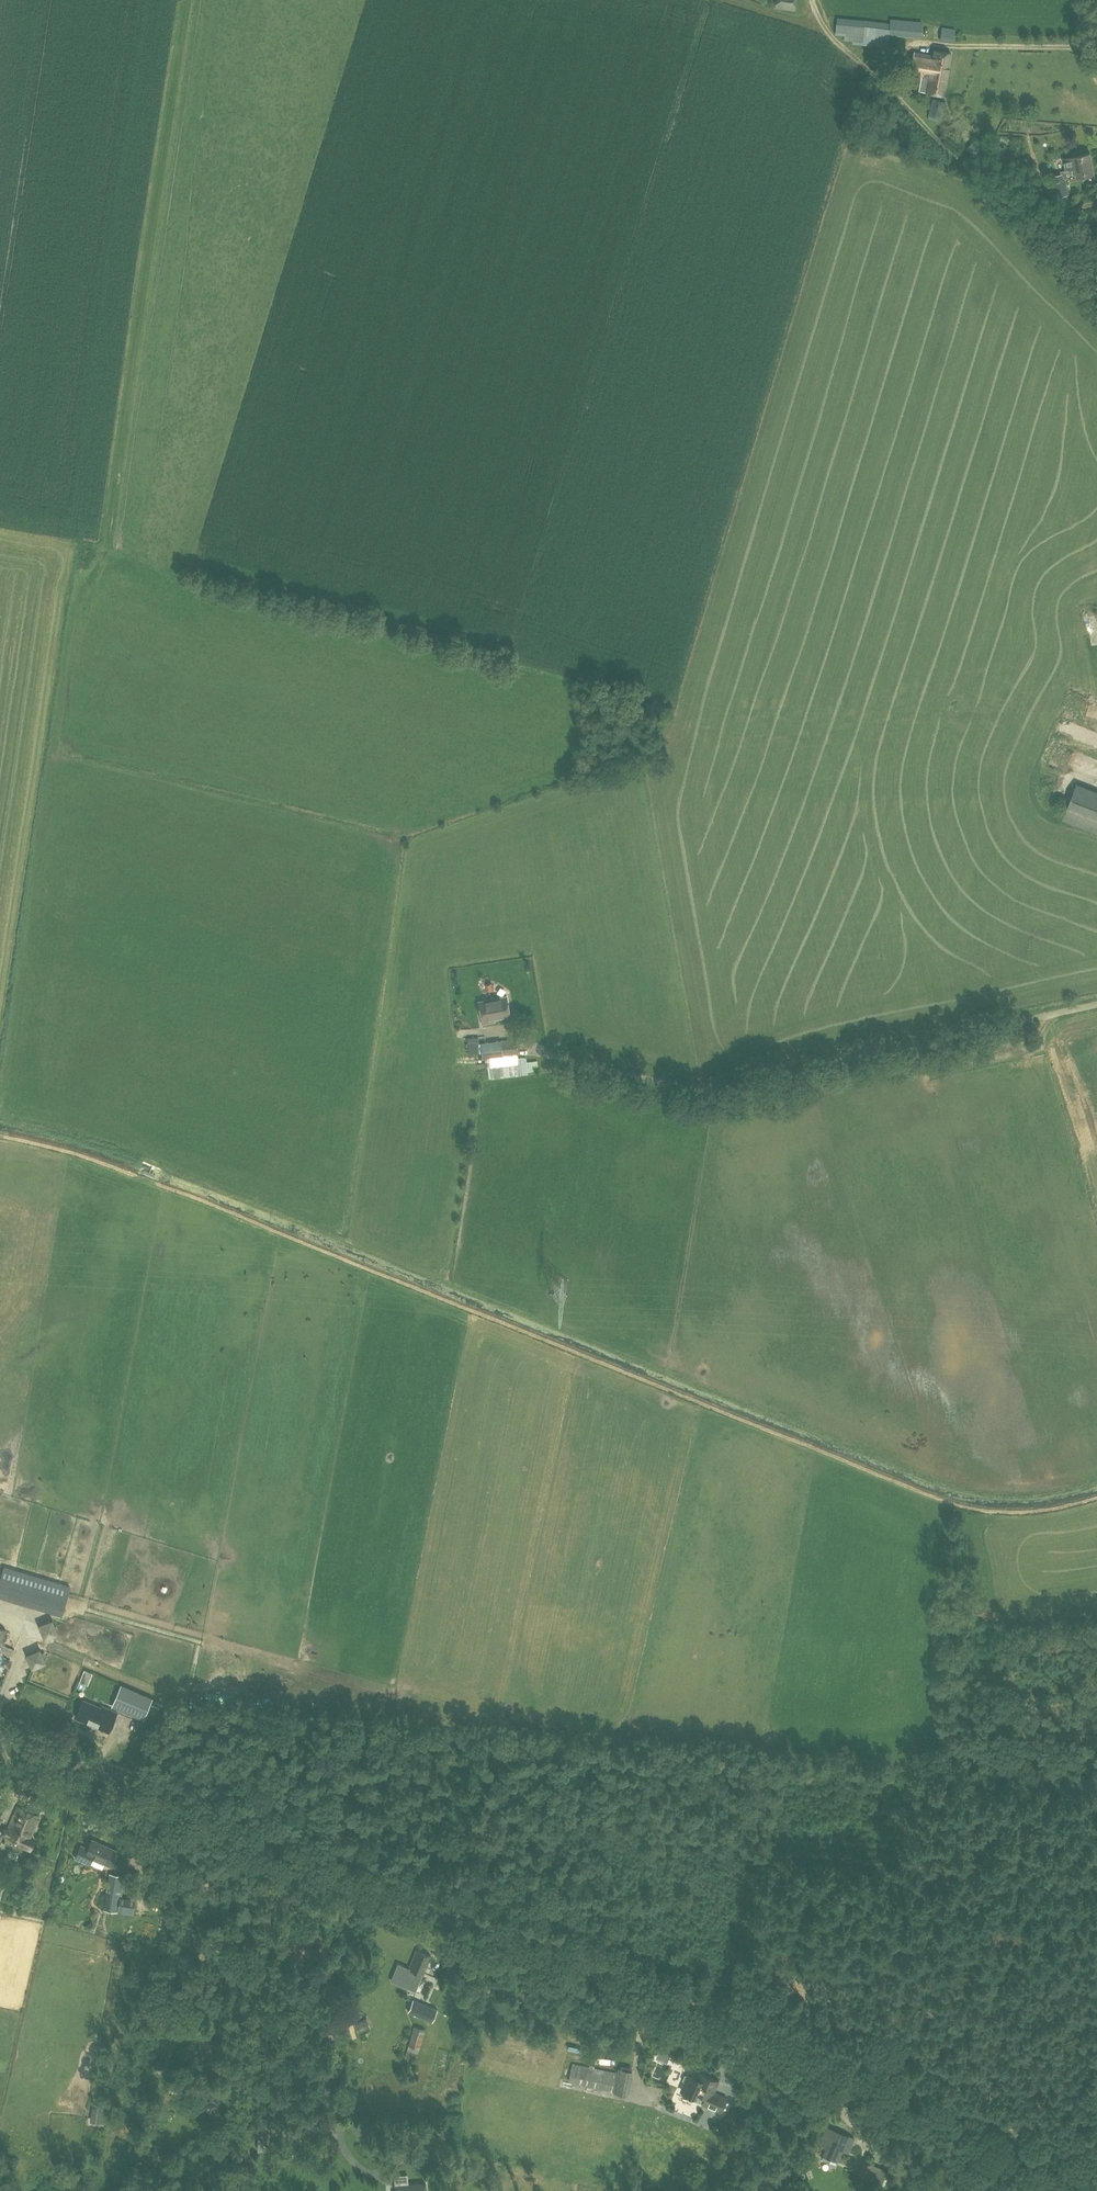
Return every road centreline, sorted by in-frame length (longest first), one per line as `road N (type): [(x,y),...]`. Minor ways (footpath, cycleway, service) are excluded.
road 1 (unclassified): [(1067,2159),(565,1965),(0,1733)]
road 2 (unclassified): [(557,1056),(717,1095),(1096,1004)]
road 3 (track): [(812,0),(836,40),(1096,311)]

